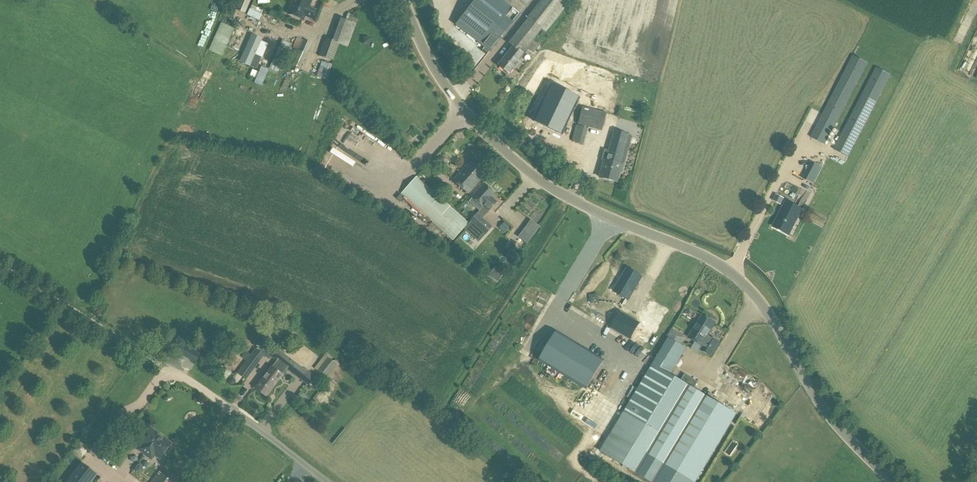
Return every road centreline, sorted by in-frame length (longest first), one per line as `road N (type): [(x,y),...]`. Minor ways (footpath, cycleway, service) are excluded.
road 1 (unclassified): [(892,481),(832,423),(733,271),(533,177),(456,99),(427,58),(405,0)]

